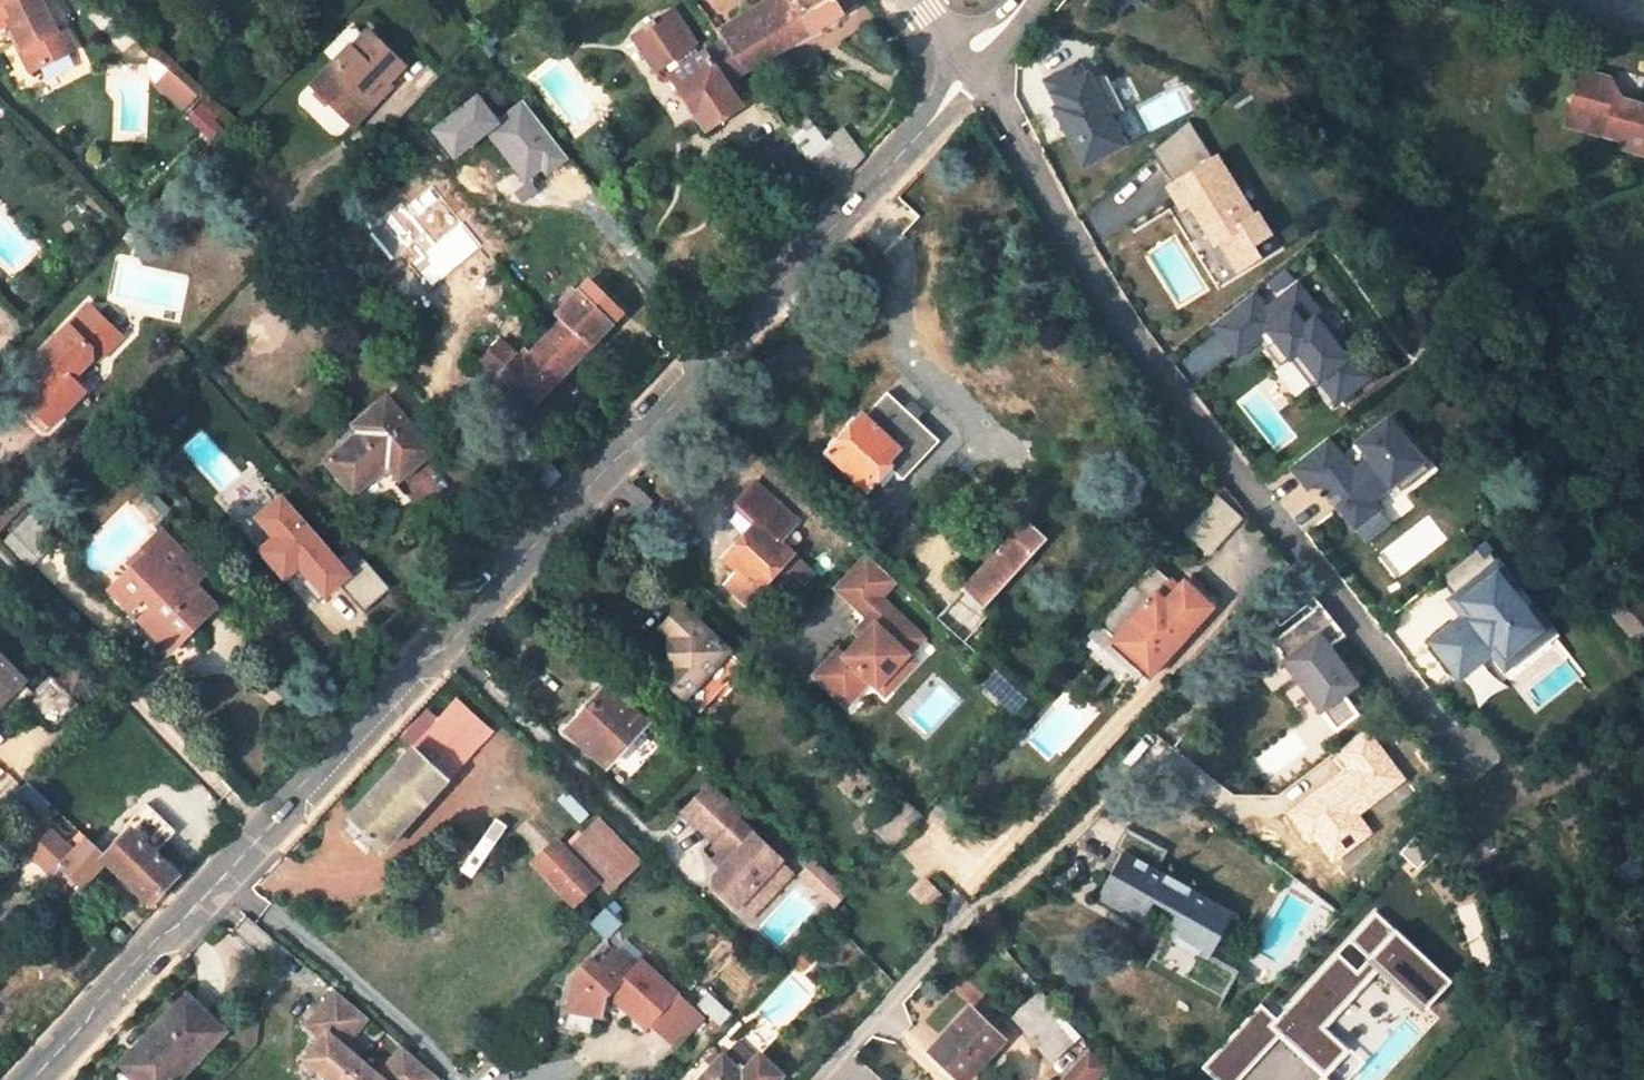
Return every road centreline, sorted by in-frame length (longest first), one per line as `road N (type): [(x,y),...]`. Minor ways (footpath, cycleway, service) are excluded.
road 1 (tertiary): [(968,62),(927,126),(778,285),(764,310),(613,461),(451,643),(416,664),(296,790),(279,821),(31,1079)]

